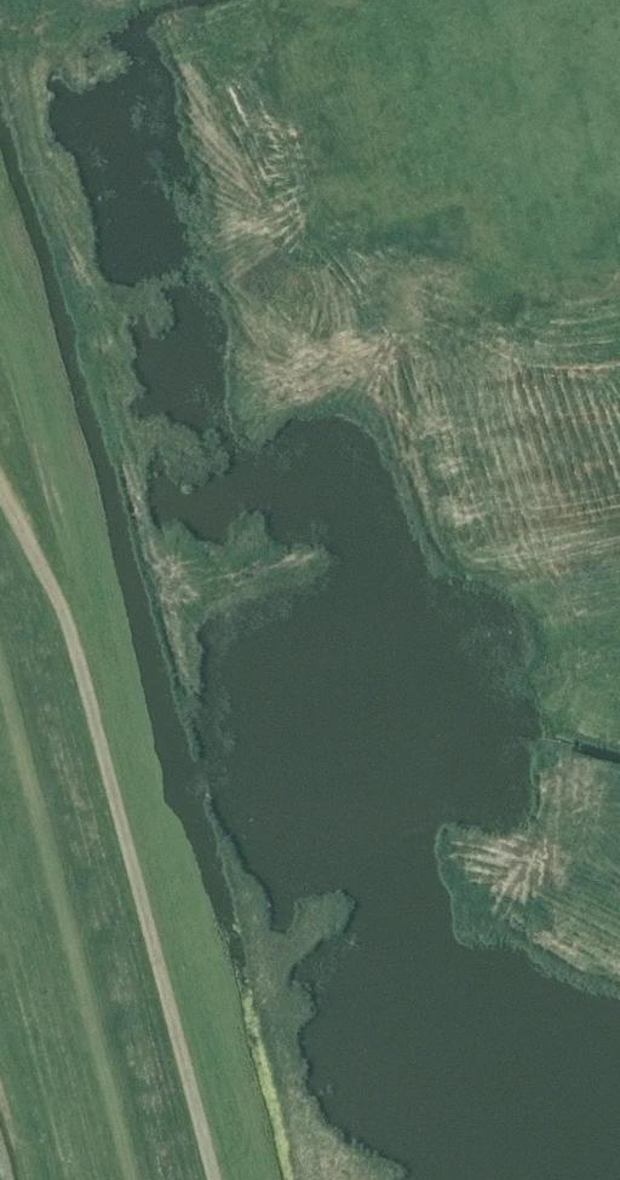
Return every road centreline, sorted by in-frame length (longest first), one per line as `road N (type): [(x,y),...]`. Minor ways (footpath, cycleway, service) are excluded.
road 1 (track): [(216,1179),(77,650),(0,494)]

